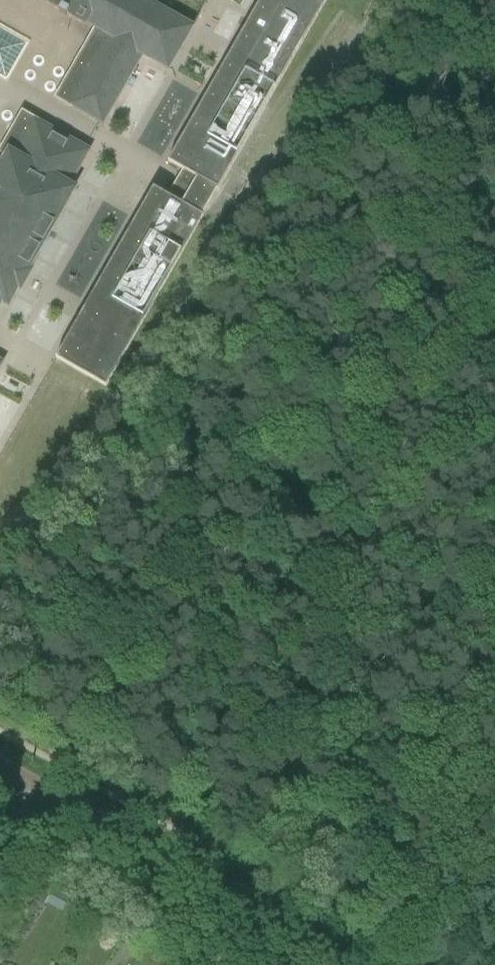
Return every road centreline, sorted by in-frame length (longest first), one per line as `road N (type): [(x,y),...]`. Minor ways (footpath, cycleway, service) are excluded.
road 1 (unclassified): [(345,964),(29,784)]

